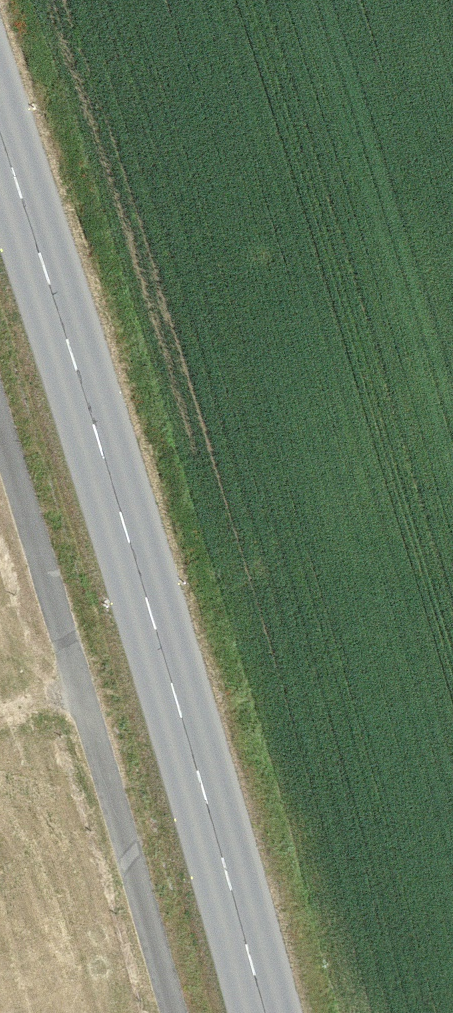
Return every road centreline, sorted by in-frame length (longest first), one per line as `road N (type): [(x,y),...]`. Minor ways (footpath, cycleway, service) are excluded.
road 1 (primary): [(0,133),(265,1012)]
road 2 (track): [(0,421),(175,1012)]

